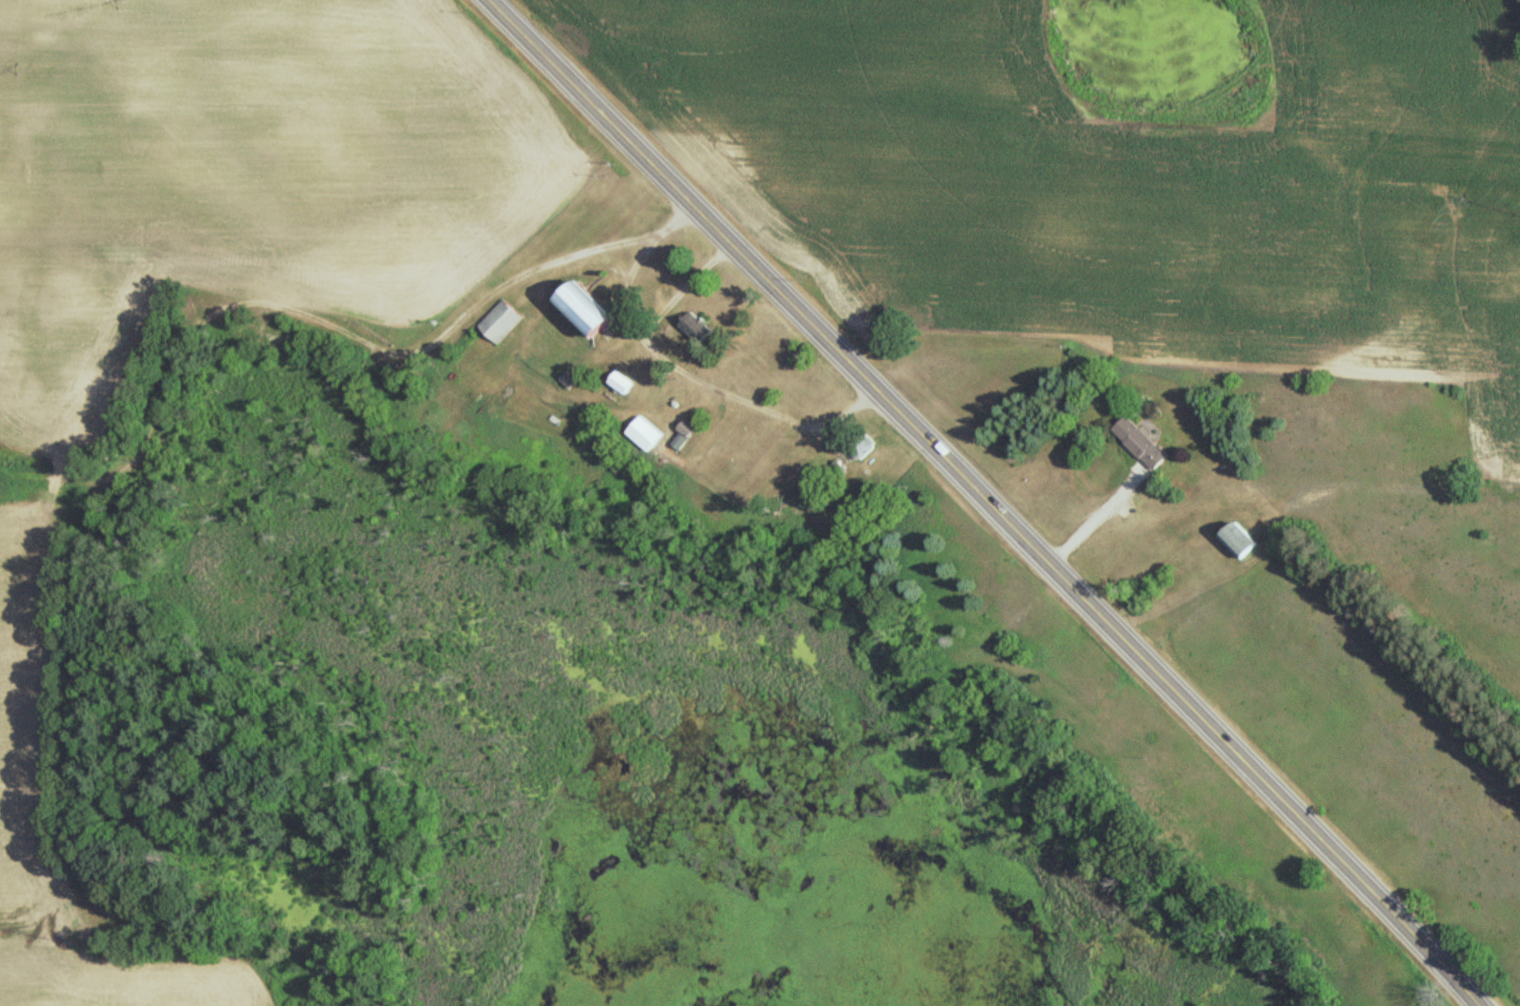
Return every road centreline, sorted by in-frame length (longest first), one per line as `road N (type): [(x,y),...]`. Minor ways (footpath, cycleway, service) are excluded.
road 1 (secondary): [(1487,1005),(488,0)]
road 2 (residential): [(0,484),(120,478),(206,318),(250,303),(325,323),(395,357),(431,345),(519,275),(649,236),(696,208)]

